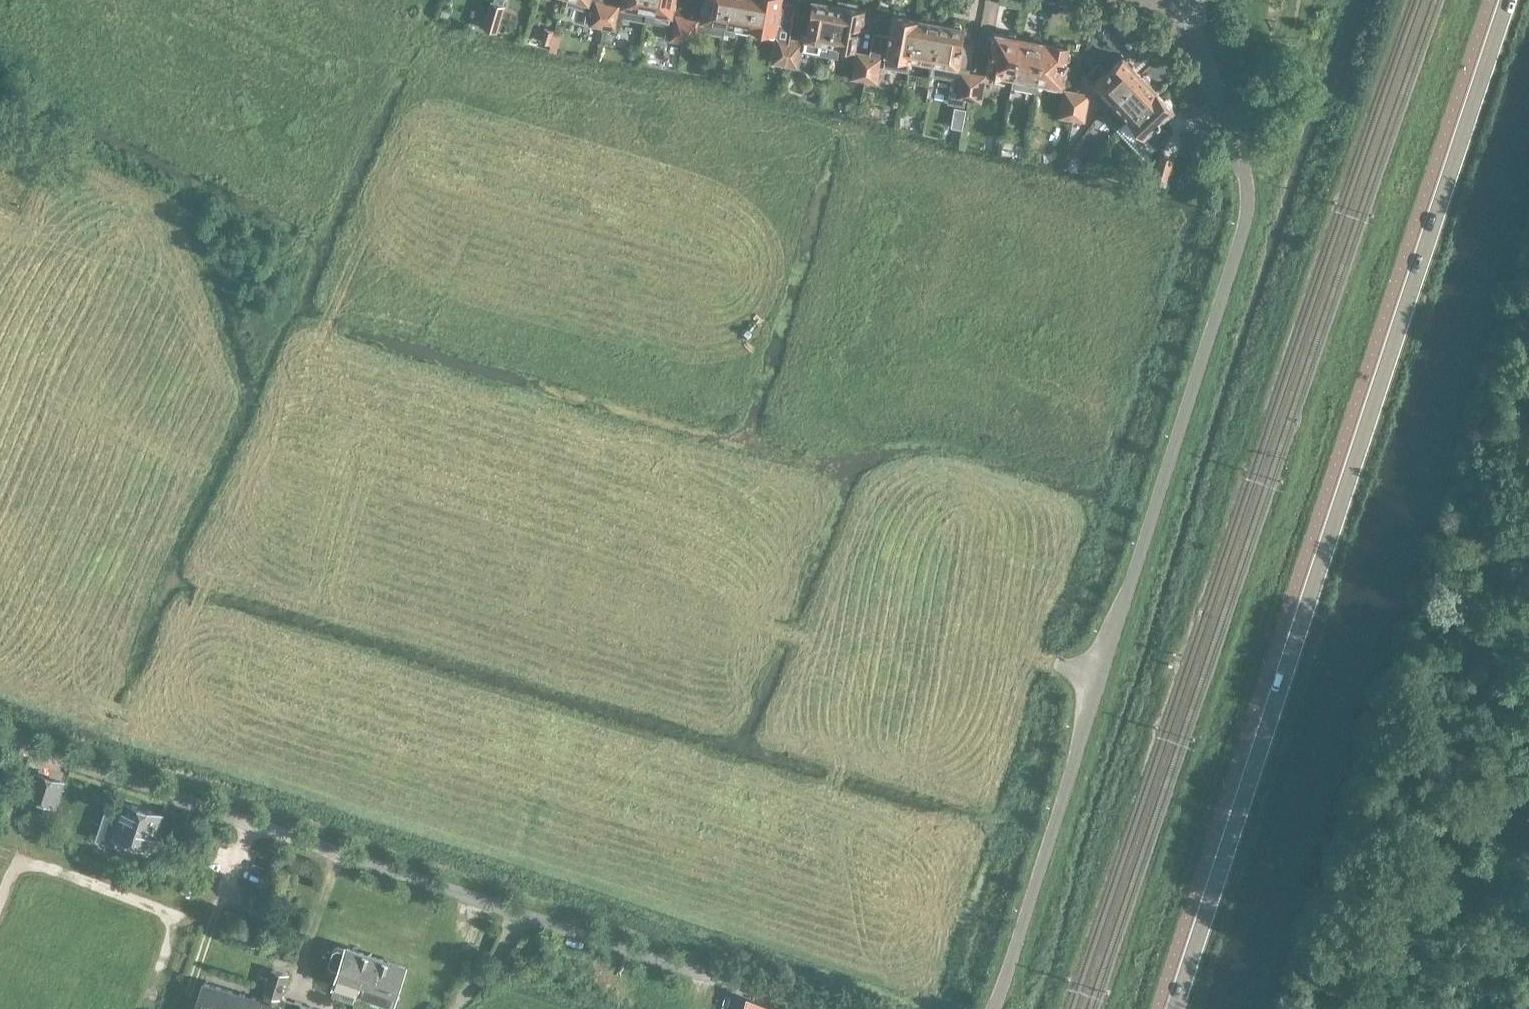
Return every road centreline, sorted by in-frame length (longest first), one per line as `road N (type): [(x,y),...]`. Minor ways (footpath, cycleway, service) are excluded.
road 1 (tertiary): [(1175,1008),(1507,0)]
road 2 (unclassified): [(1236,137),(1249,208),(994,1008)]
road 3 (unclassified): [(0,741),(816,1008)]
road 4 (track): [(777,633),(1053,662)]
road 5 (track): [(216,911),(0,832)]
road 6 (unclassified): [(1236,137),(1183,0)]

